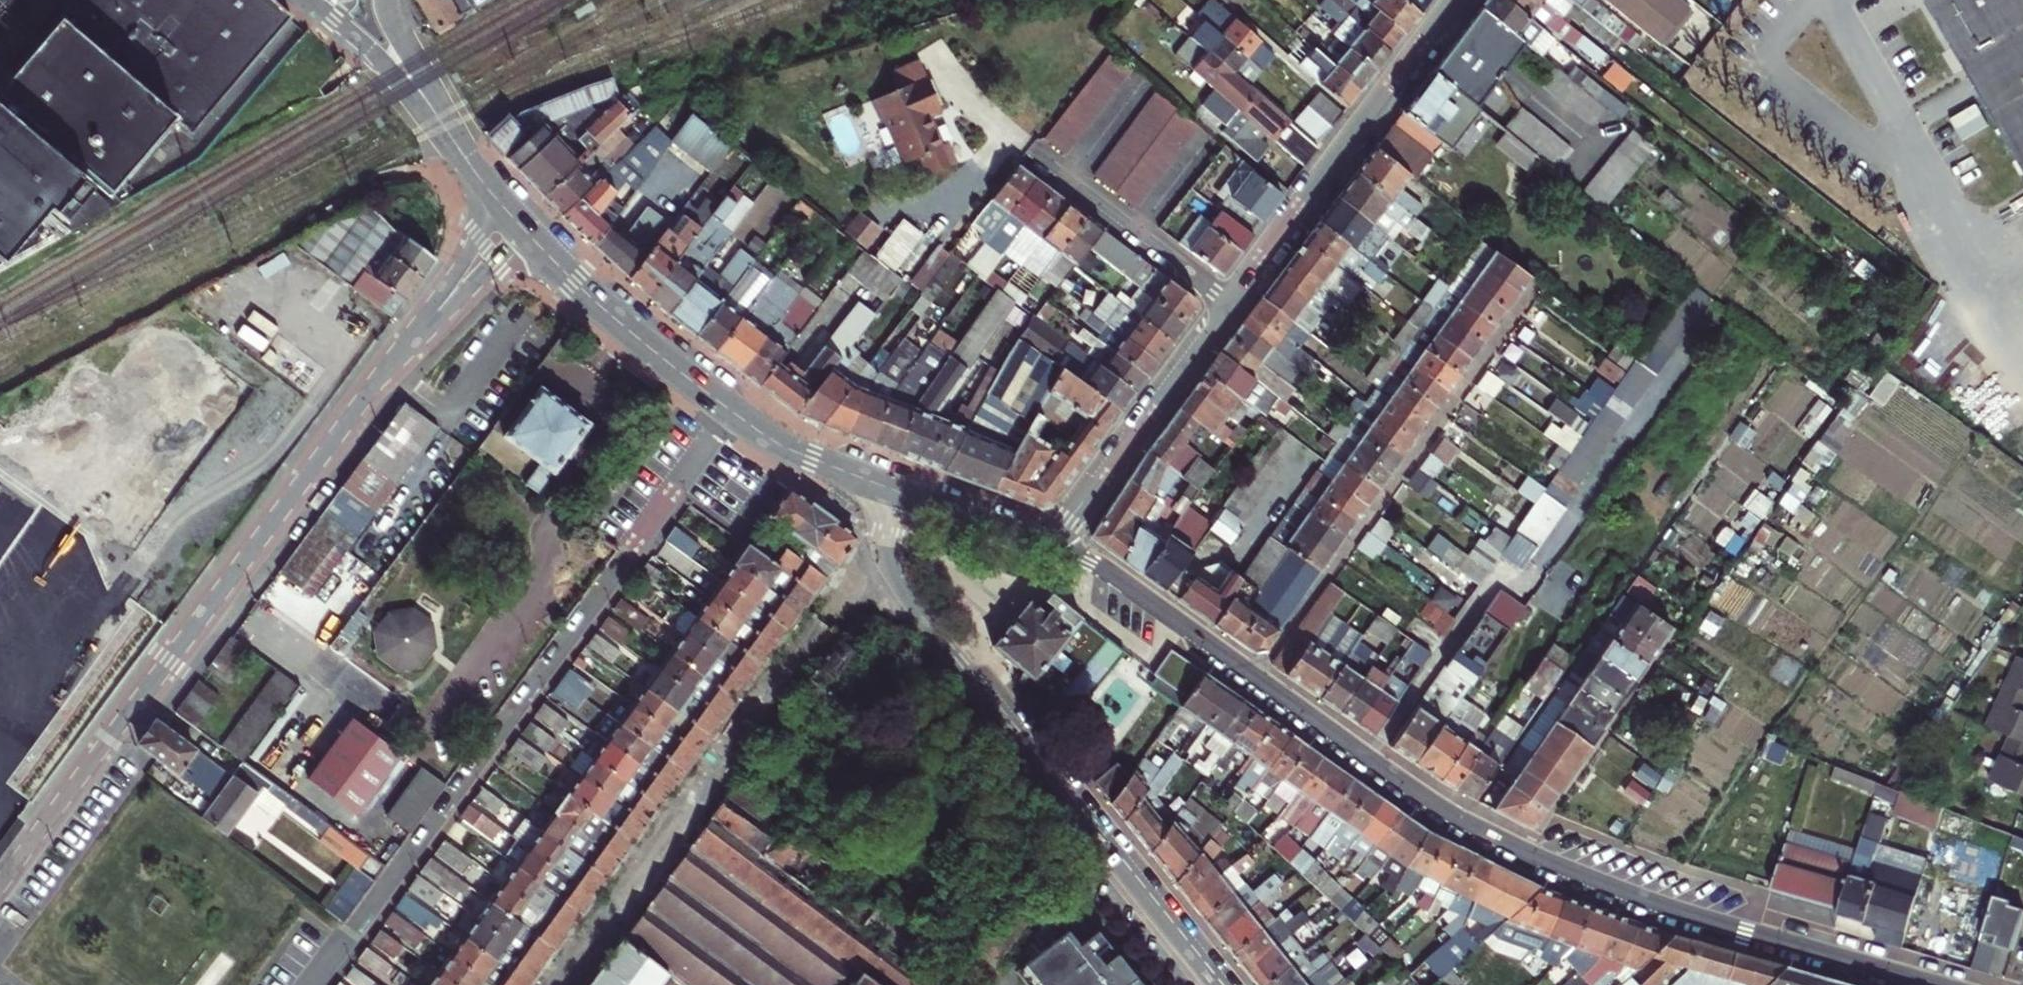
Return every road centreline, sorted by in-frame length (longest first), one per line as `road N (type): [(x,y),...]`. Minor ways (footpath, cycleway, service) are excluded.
road 1 (tertiary): [(1935,984),(1654,903),(1492,836),(1423,797),(1123,582),(1054,546)]
road 2 (residential): [(509,214),(345,421),(0,889)]
road 3 (residential): [(1459,0),(1054,546)]
road 4 (residential): [(897,490),(887,542),(904,592),(1213,984)]
road 5 (residential): [(628,554),(357,929)]
road 6 (tertiary): [(731,411),(620,324),(509,214)]
road 7 (tertiary): [(307,0),(369,49),(483,183)]
road 8 (tertiary): [(483,183),(386,0)]
road 9 (tertiary): [(897,490),(795,453),(731,411)]
road 10 (residential): [(731,411),(628,554)]
road 11 (tertiary): [(1054,546),(897,490)]

